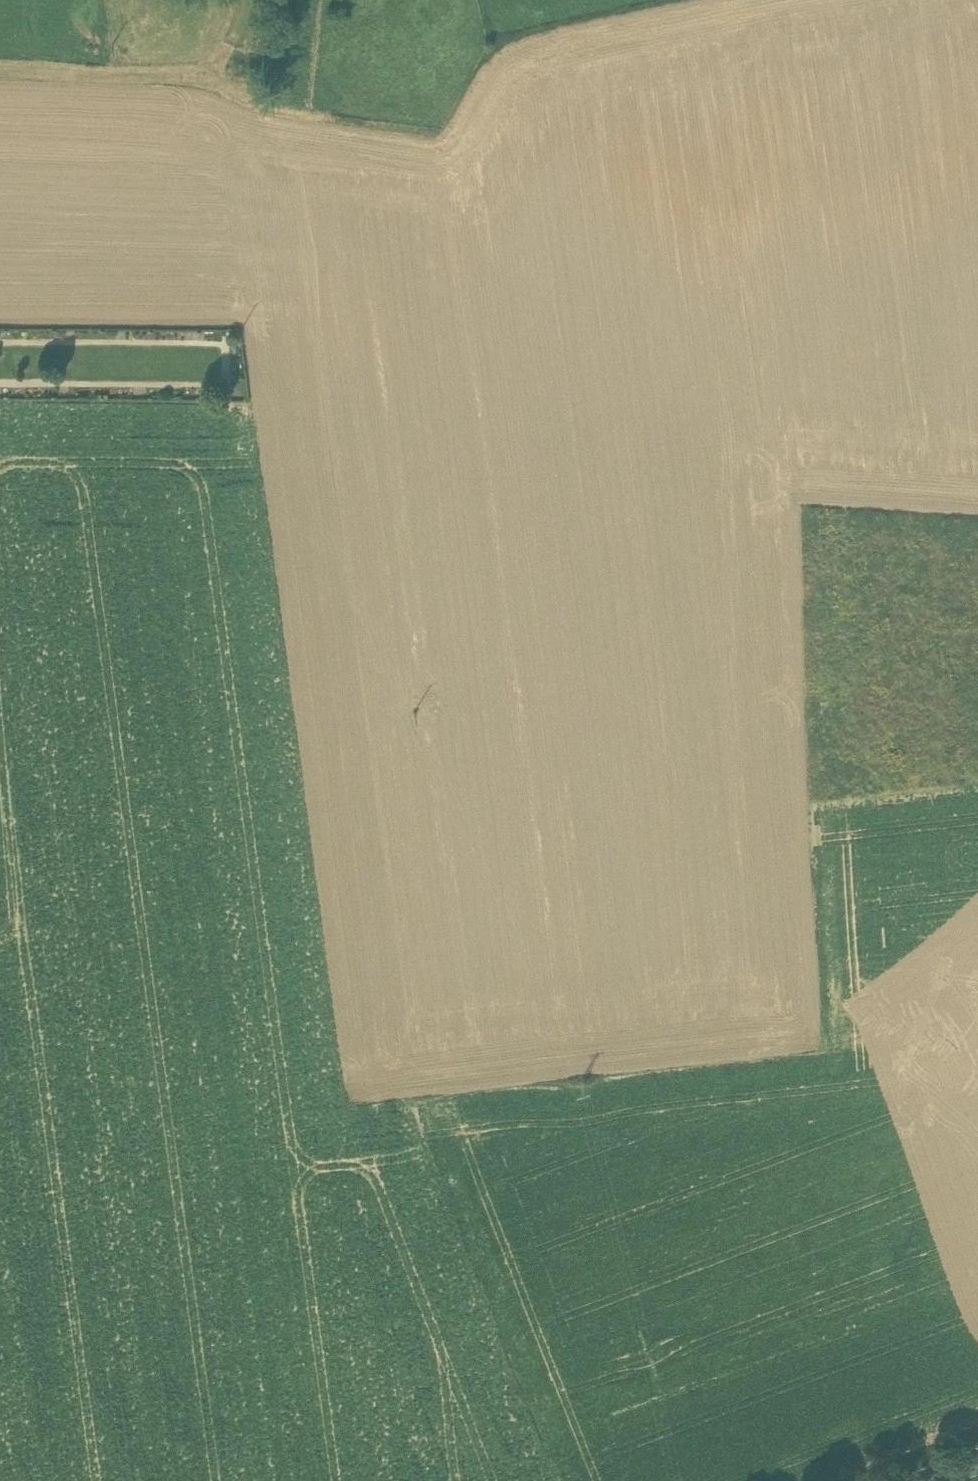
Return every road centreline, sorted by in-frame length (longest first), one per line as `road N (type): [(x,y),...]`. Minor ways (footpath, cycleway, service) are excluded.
road 1 (track): [(0,68),(114,74),(245,10)]

